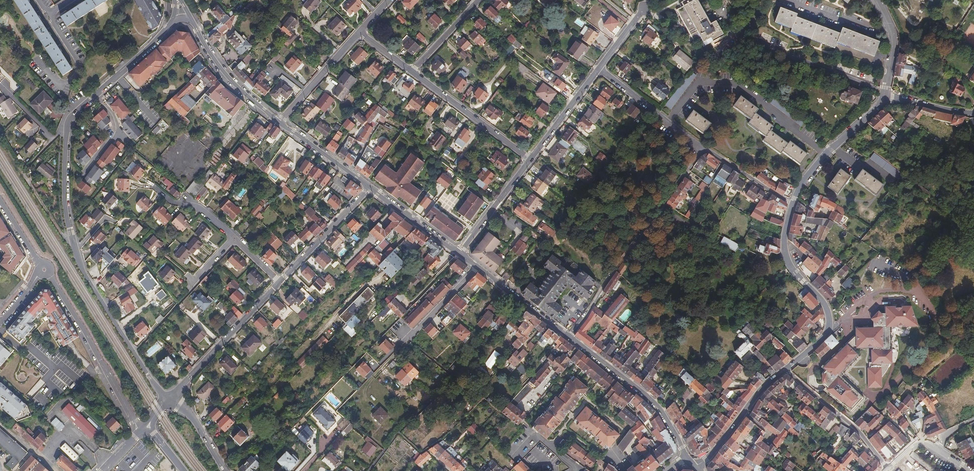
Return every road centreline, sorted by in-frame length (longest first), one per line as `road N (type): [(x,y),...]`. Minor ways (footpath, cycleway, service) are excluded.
road 1 (tertiary): [(168,26),(69,119),(65,173),(75,253),(167,399)]
road 2 (residential): [(704,149),(570,337)]
road 3 (tertiary): [(785,370),(824,337),(830,318),(785,259),(792,204)]
road 4 (residential): [(141,431),(44,270)]
road 5 (tertiary): [(686,456),(646,395),(570,337)]
road 6 (residential): [(167,399),(281,281)]
road 7 (residential): [(412,72),(530,160)]
road 8 (tertiary): [(792,204),(826,155),(885,96)]
road 9 (residential): [(785,370),(857,430),(888,468)]
road 10 (tertiary): [(696,469),(785,370)]
road 11 (residential): [(599,68),(704,149)]
road 12 (tertiary): [(280,123),(225,76),(195,25)]
road 13 (residential): [(281,281),(369,188)]
road 14 (residential): [(280,123),(360,32)]

